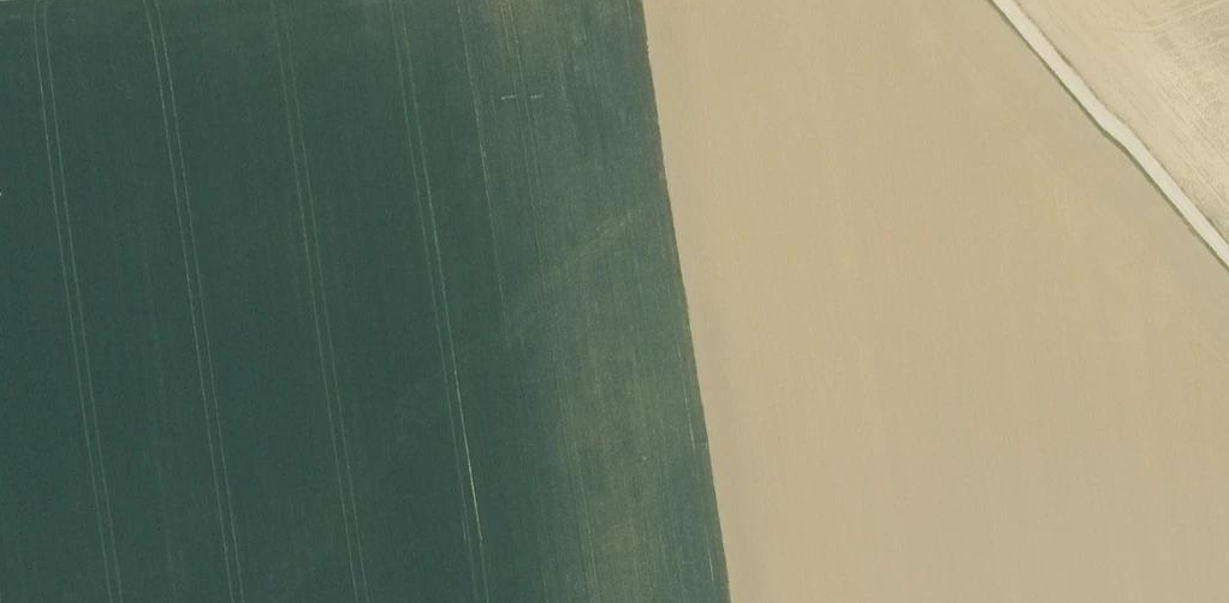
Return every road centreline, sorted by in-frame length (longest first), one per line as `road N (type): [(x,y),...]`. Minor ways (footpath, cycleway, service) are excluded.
road 1 (unclassified): [(1228,268),(991,0)]

